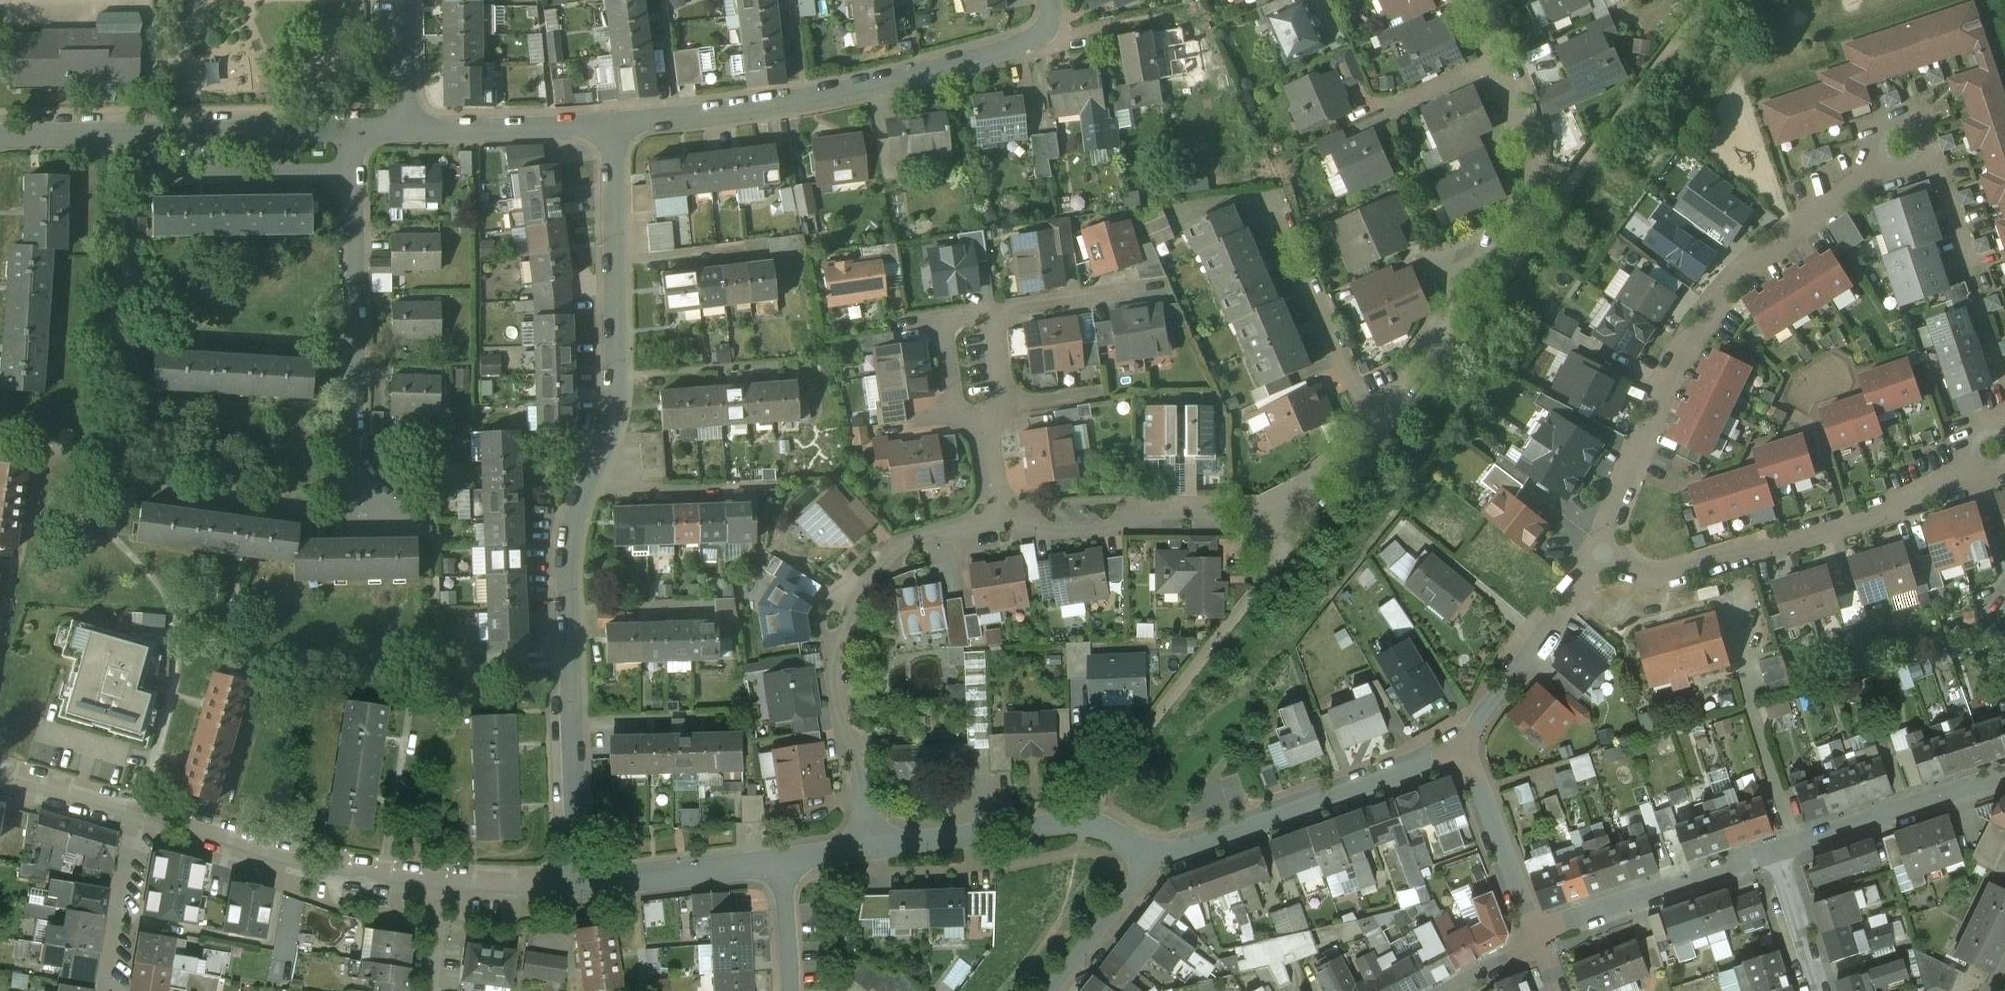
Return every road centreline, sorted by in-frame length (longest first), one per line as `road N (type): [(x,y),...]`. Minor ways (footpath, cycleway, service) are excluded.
road 1 (residential): [(615,125),(614,409),(569,544),(578,885)]
road 2 (residential): [(1612,546),(1695,350),(1751,273),(1897,169)]
road 3 (residential): [(615,125),(817,96),(1012,48),(1044,29),(1051,0)]
road 4 (residential): [(1498,61),(1555,203),(1381,431)]
road 5 (residential): [(870,849),(846,643),(851,608),(898,553),(1000,521)]
road 6 (residential): [(2004,458),(1762,552),(1643,570),(1612,546)]
road 7 (residential): [(354,132),(354,511)]
road 8 (residential): [(0,139),(354,132)]
road 9 (residential): [(1154,858),(1466,754)]
road 10 (residential): [(142,815),(271,852),(441,884)]
road 11 (residential): [(1000,521),(1245,515),(1274,563)]
road 12 (residential): [(870,849),(1077,823),(1154,858)]
road 13 (residential): [(1536,943),(1594,911),(1776,854)]
road 14 (residential): [(1466,754),(1482,714),(1612,546)]
road 15 (residential): [(1381,431),(1282,202)]
road 16 (residential): [(1776,854),(2004,780)]
road 17 (residential): [(2004,384),(1938,177),(1922,162)]
road 18 (residential): [(408,131),(615,125)]
road 19 (residential): [(578,885),(782,861)]
road 20 (residential): [(1466,754),(1536,943)]
road 21 (residential): [(113,990),(142,815)]
road 22 (residential): [(1381,431),(1274,563)]
road 23 (residential): [(1049,990),(1154,858)]
road 24 (residential): [(985,321),(1134,293)]
road 25 (residential): [(985,321),(961,318),(947,339),(958,408),(986,424)]
road 26 (residential): [(0,777),(142,815)]
road 27 (residential): [(1776,854),(1819,990)]
road 28 (residential): [(1897,169),(1883,136),(1902,115),(1920,116),(1932,129),(1933,147),(1922,162)]
road 29 (residential): [(407,0),(408,131)]
road 30 (residential): [(782,861),(790,990)]

